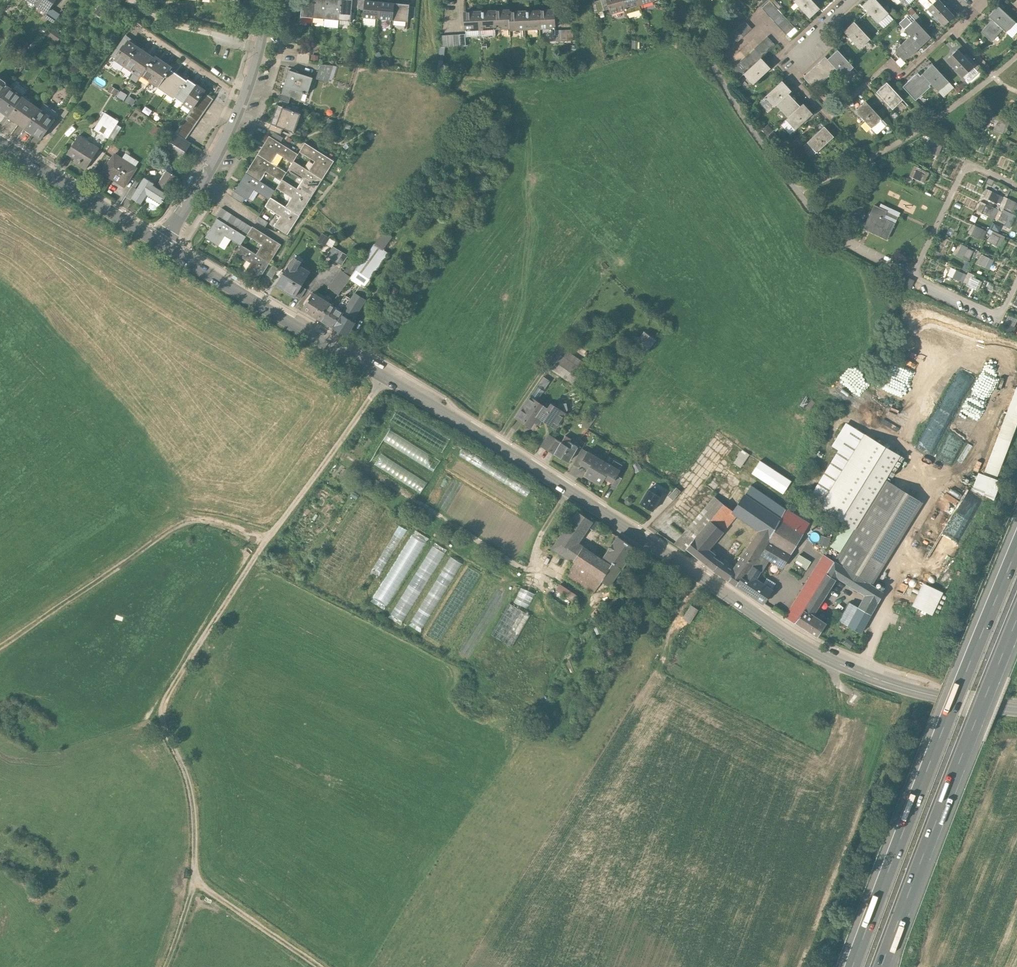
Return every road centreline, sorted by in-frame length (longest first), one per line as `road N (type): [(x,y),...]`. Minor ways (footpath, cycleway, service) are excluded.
road 1 (tertiary): [(161,244),(522,462),(803,645),(909,690),(1016,711)]
road 2 (track): [(314,966),(194,884),(191,788),(157,720),(267,540),(385,378)]
road 3 (motorway): [(1016,556),(857,966)]
road 4 (motorway): [(884,966),(1016,622)]
road 5 (track): [(336,448),(536,575),(540,537),(570,493)]
road 6 (track): [(267,540),(213,519),(182,524),(0,649)]
road 7 (track): [(909,690),(887,781),(813,966)]
road 8 (unclassified): [(161,244),(238,113),(271,0)]
road 9 (tertiary): [(0,142),(161,244)]

